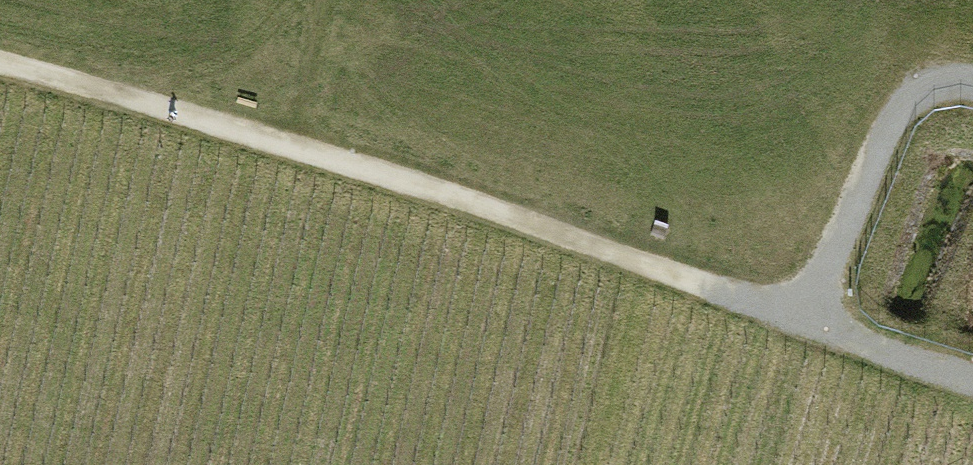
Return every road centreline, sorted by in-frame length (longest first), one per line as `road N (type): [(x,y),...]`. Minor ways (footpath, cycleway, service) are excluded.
road 1 (track): [(972,88),(927,88),(896,118),(822,309),(771,309),(285,150),(0,69)]
road 2 (track): [(822,309),(854,339),(972,381)]
road 3 (track): [(330,0),(285,150)]

